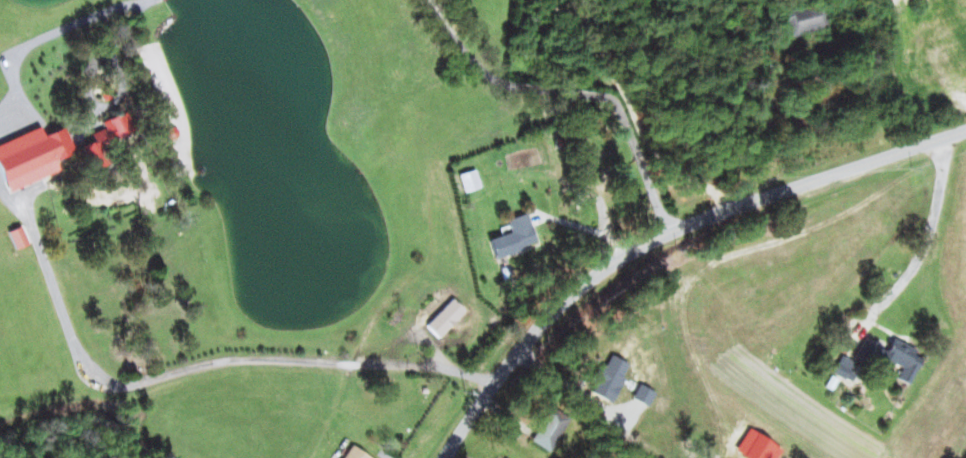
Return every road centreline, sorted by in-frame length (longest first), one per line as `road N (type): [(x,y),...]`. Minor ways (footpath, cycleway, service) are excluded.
road 1 (residential): [(965,137),(621,254),(506,363),(444,457)]
road 2 (tertiary): [(506,363),(661,163),(815,0)]
road 3 (residential): [(661,163),(598,42),(531,0)]

